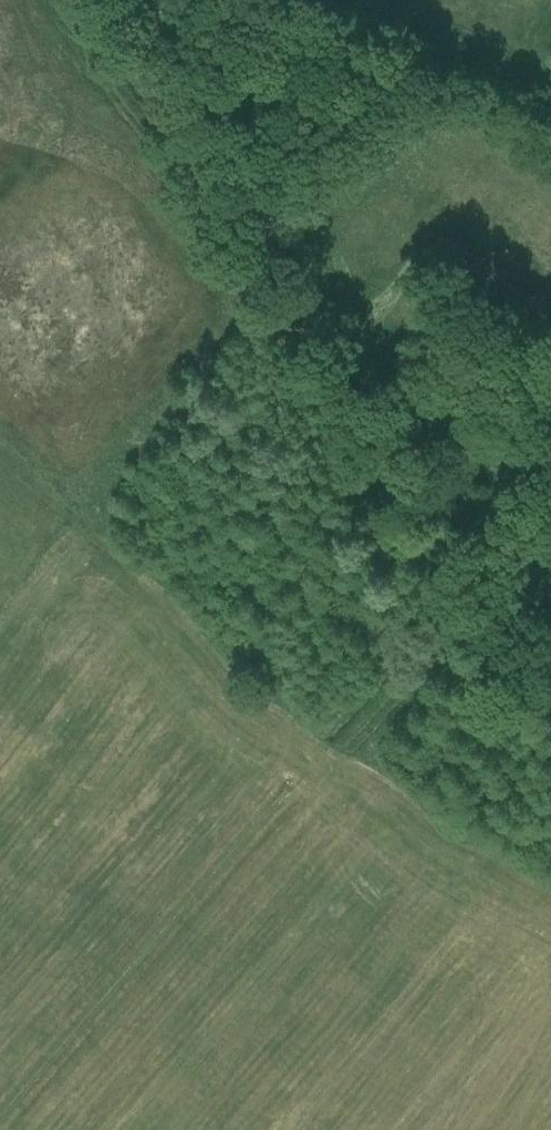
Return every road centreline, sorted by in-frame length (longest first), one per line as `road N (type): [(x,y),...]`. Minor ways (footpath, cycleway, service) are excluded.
road 1 (track): [(550,752),(480,704),(447,660),(420,549),(264,336),(208,280)]

